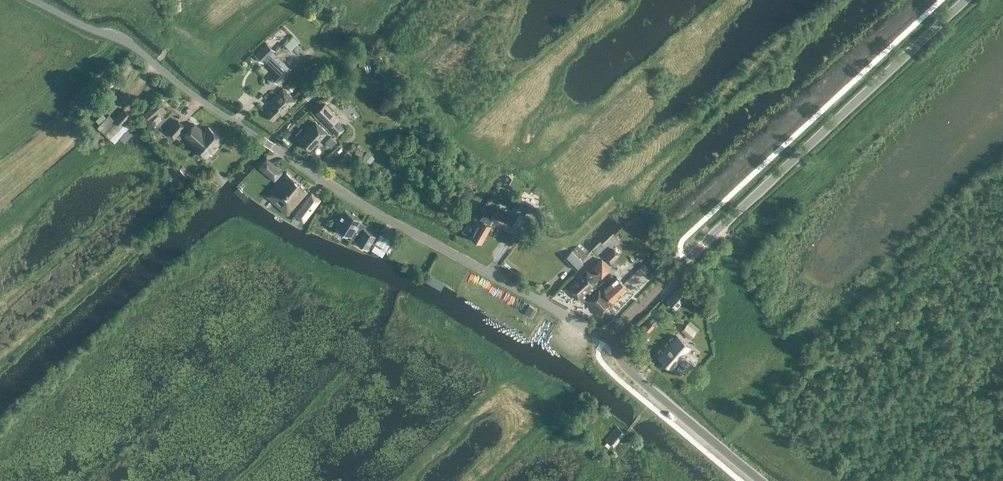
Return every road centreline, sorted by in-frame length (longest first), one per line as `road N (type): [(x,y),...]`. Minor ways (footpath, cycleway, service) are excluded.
road 1 (tertiary): [(616,337),(366,208),(207,105),(127,42),(33,0)]
road 2 (tertiary): [(616,337),(687,258),(965,0)]
road 3 (tertiary): [(759,480),(625,366),(616,337)]

